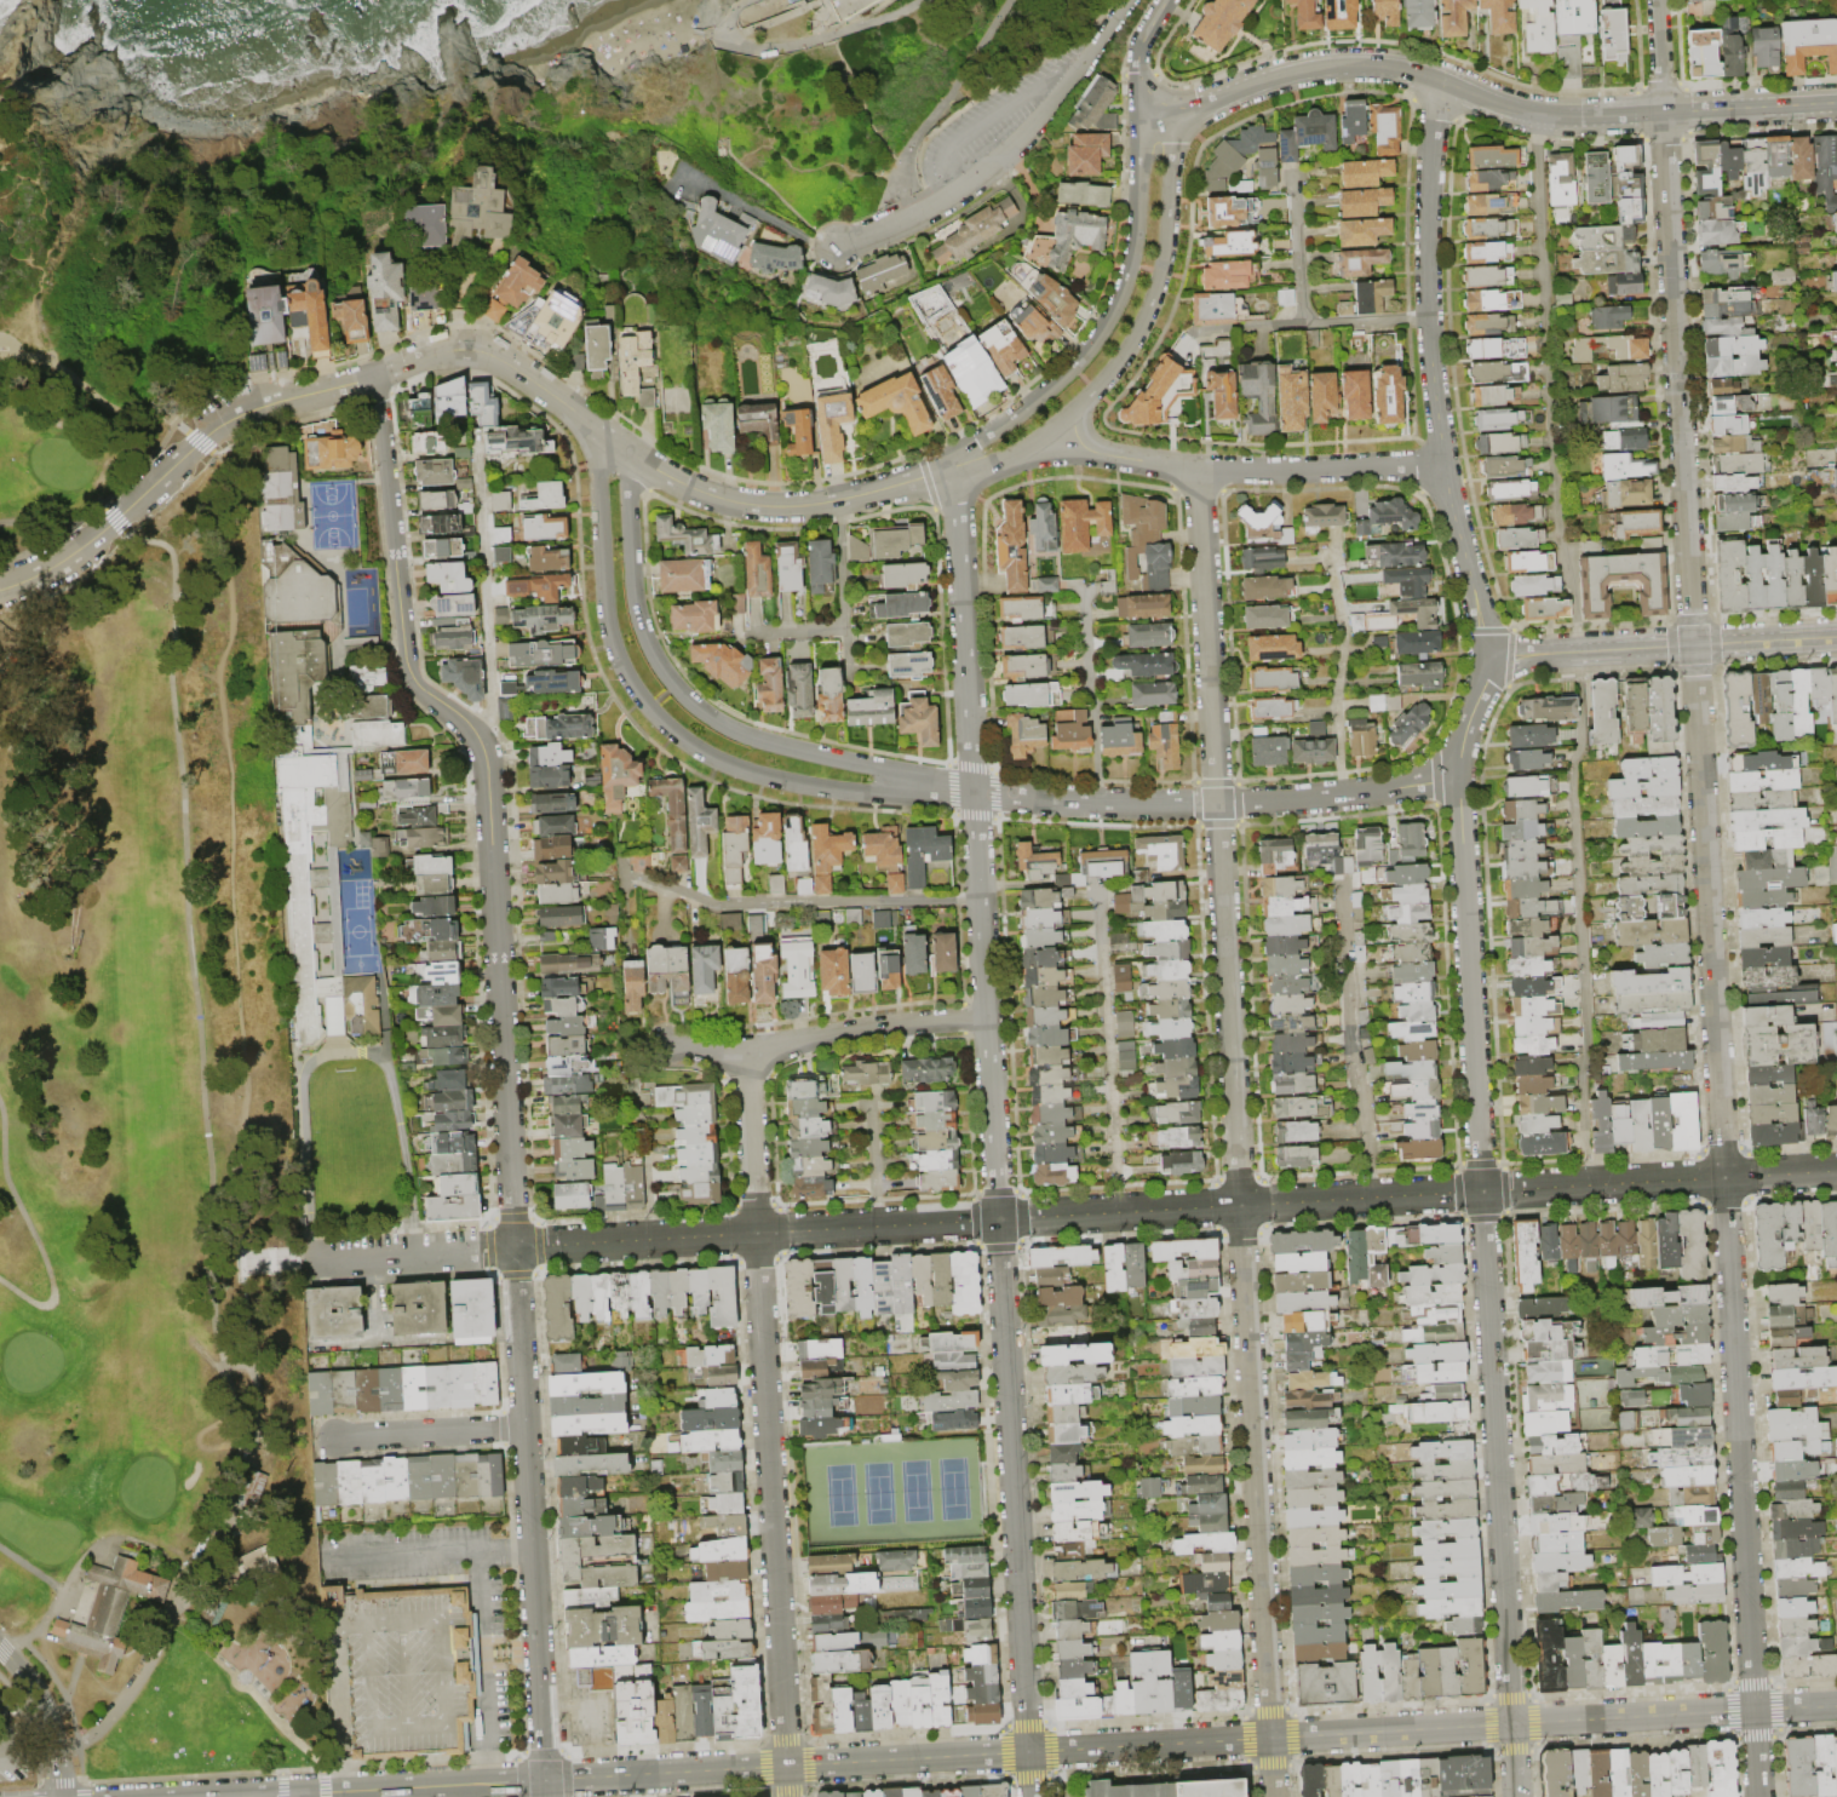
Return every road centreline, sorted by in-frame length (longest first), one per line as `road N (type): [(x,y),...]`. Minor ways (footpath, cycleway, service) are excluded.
road 1 (residential): [(1657,0),(1759,1796)]
road 2 (tertiary): [(1836,1171),(515,1246)]
road 3 (residential): [(1458,776),(1517,1796)]
road 4 (residential): [(1217,803),(1274,1796)]
road 5 (residential): [(974,792),(1028,1752)]
road 6 (residential): [(377,375),(407,665),(420,690),(473,734),(488,783),(515,1246)]
road 7 (residential): [(1836,1706),(1028,1752)]
road 8 (residential): [(745,1047),(788,1796)]
road 9 (tertiary): [(1836,103),(1556,116),(1496,104),(1419,73),(1341,65),(1273,77),(1156,117)]
road 10 (residential): [(595,425),(609,633),(630,682),(666,725),(721,760),(805,785),(952,798),(974,792)]
road 11 (residential): [(1439,79),(1426,216),(1429,338),(1445,471),(1486,656)]
road 12 (residential): [(974,792),(952,779),(751,736),(689,700),(641,624),(626,447)]
road 13 (tertiary): [(515,1246),(545,1780)]
road 14 (residential): [(1028,1752),(545,1780)]
road 15 (tertiary): [(952,467),(1027,447),(1095,390),(1132,341),(1155,291),(1169,226),(1172,143),(1156,117)]
road 16 (tertiary): [(1156,117),(1142,139),(1130,265),(1104,325),(1057,381),(952,467)]
road 17 (residential): [(1445,471),(1149,463),(1090,450),(1051,429)]
road 18 (tertiary): [(1836,636),(1486,656)]
road 19 (tertiary): [(952,467),(868,494),(777,506),(690,487),(626,447)]
road 20 (residential): [(1198,467),(1217,803)]
road 21 (residential): [(952,467),(974,792)]
road 22 (residential): [(987,1017),(745,1047),(664,1045)]
road 23 (residential): [(1107,30),(1017,145),(906,219)]
road 24 (tertiary): [(595,425),(483,351),(436,351),(377,375)]
road 25 (residential): [(1217,803),(974,792)]
road 26 (residential): [(1458,776),(1217,803)]
road 27 (tertiary): [(545,1780),(303,1795)]
road 28 (tertiary): [(247,408),(217,423),(86,544)]
road 29 (residential): [(524,1426),(335,1439)]
road 30 (tertiary): [(0,1647),(51,1718),(61,1796)]
road 31 (tertiary): [(377,375),(247,408)]
road 32 (residential): [(1156,117),(1139,85),(1137,54),(1165,0)]
road 33 (residential): [(1486,656),(1458,776)]

